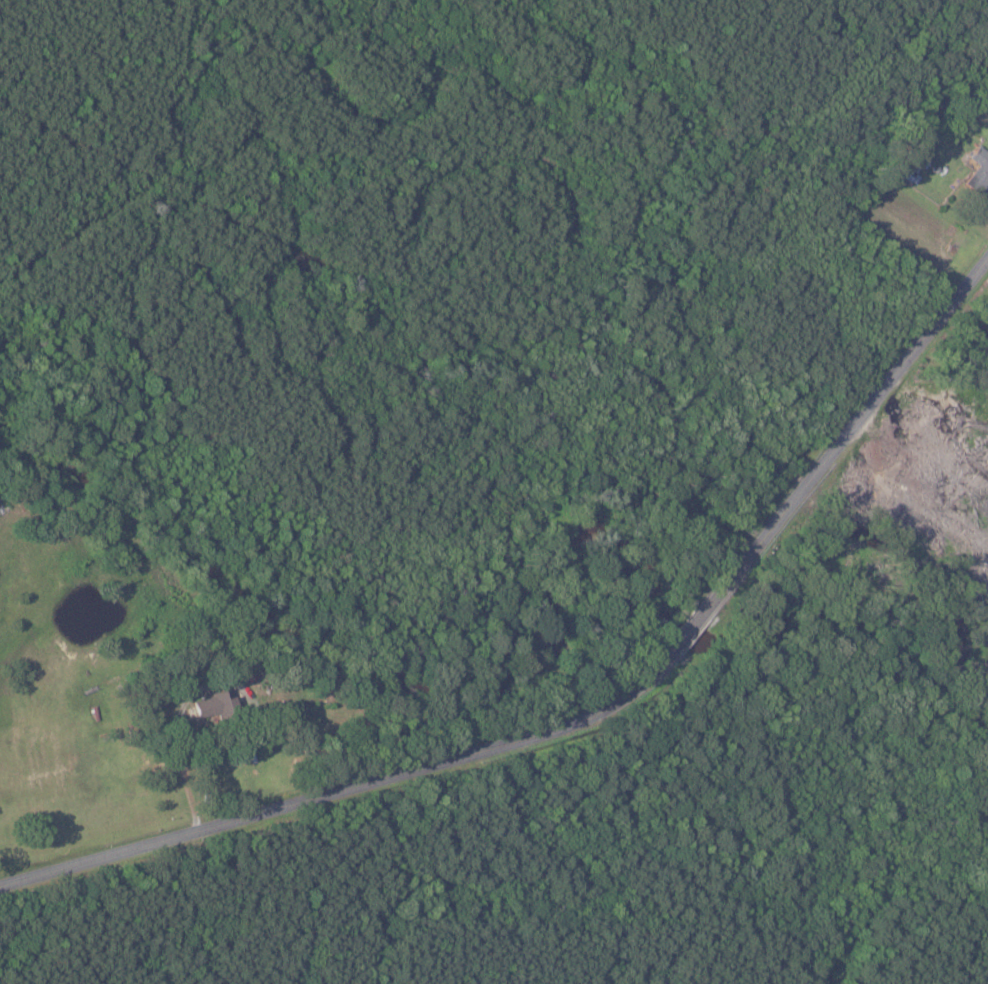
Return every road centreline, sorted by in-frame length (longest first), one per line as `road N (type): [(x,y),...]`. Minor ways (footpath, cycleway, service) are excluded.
road 1 (residential): [(677,652),(643,685),(582,722),(0,887)]
road 2 (residential): [(987,263),(718,597)]

